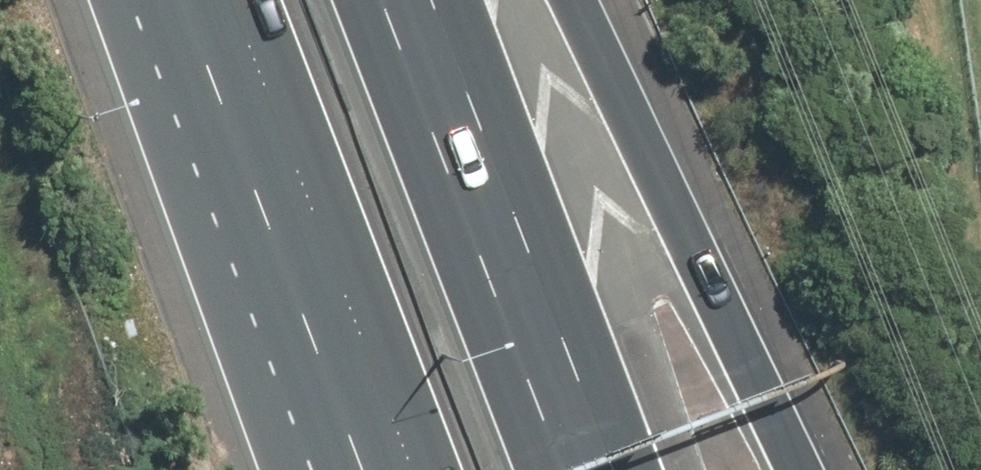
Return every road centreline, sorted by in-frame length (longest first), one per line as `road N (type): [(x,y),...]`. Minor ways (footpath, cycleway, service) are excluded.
road 1 (motorway): [(581,0),(817,469)]
road 2 (motorway): [(412,469),(230,0)]
road 3 (motorway): [(381,0),(562,469)]

